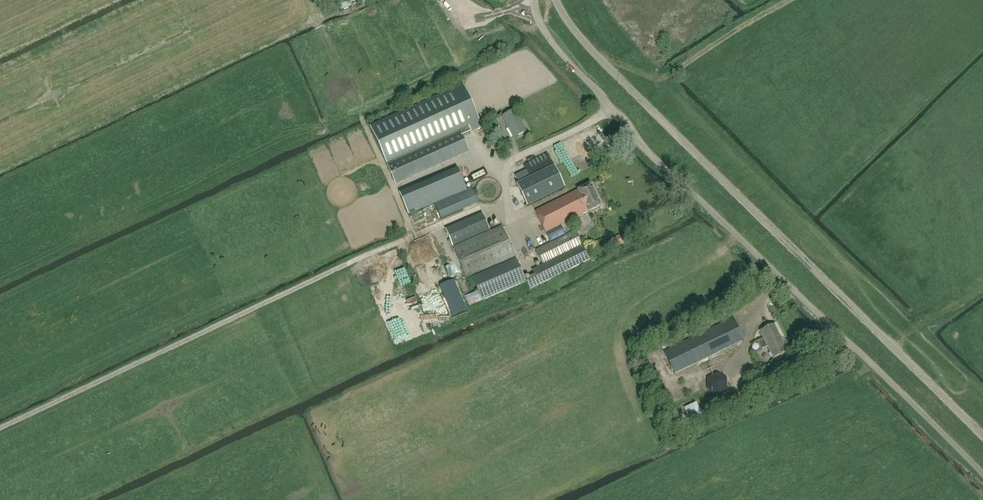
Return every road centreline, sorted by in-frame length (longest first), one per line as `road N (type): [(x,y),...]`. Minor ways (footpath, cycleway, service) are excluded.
road 1 (unclassified): [(535,0),(548,36),(644,148),(982,474)]
road 2 (unclassified): [(982,436),(597,56),(556,0)]

